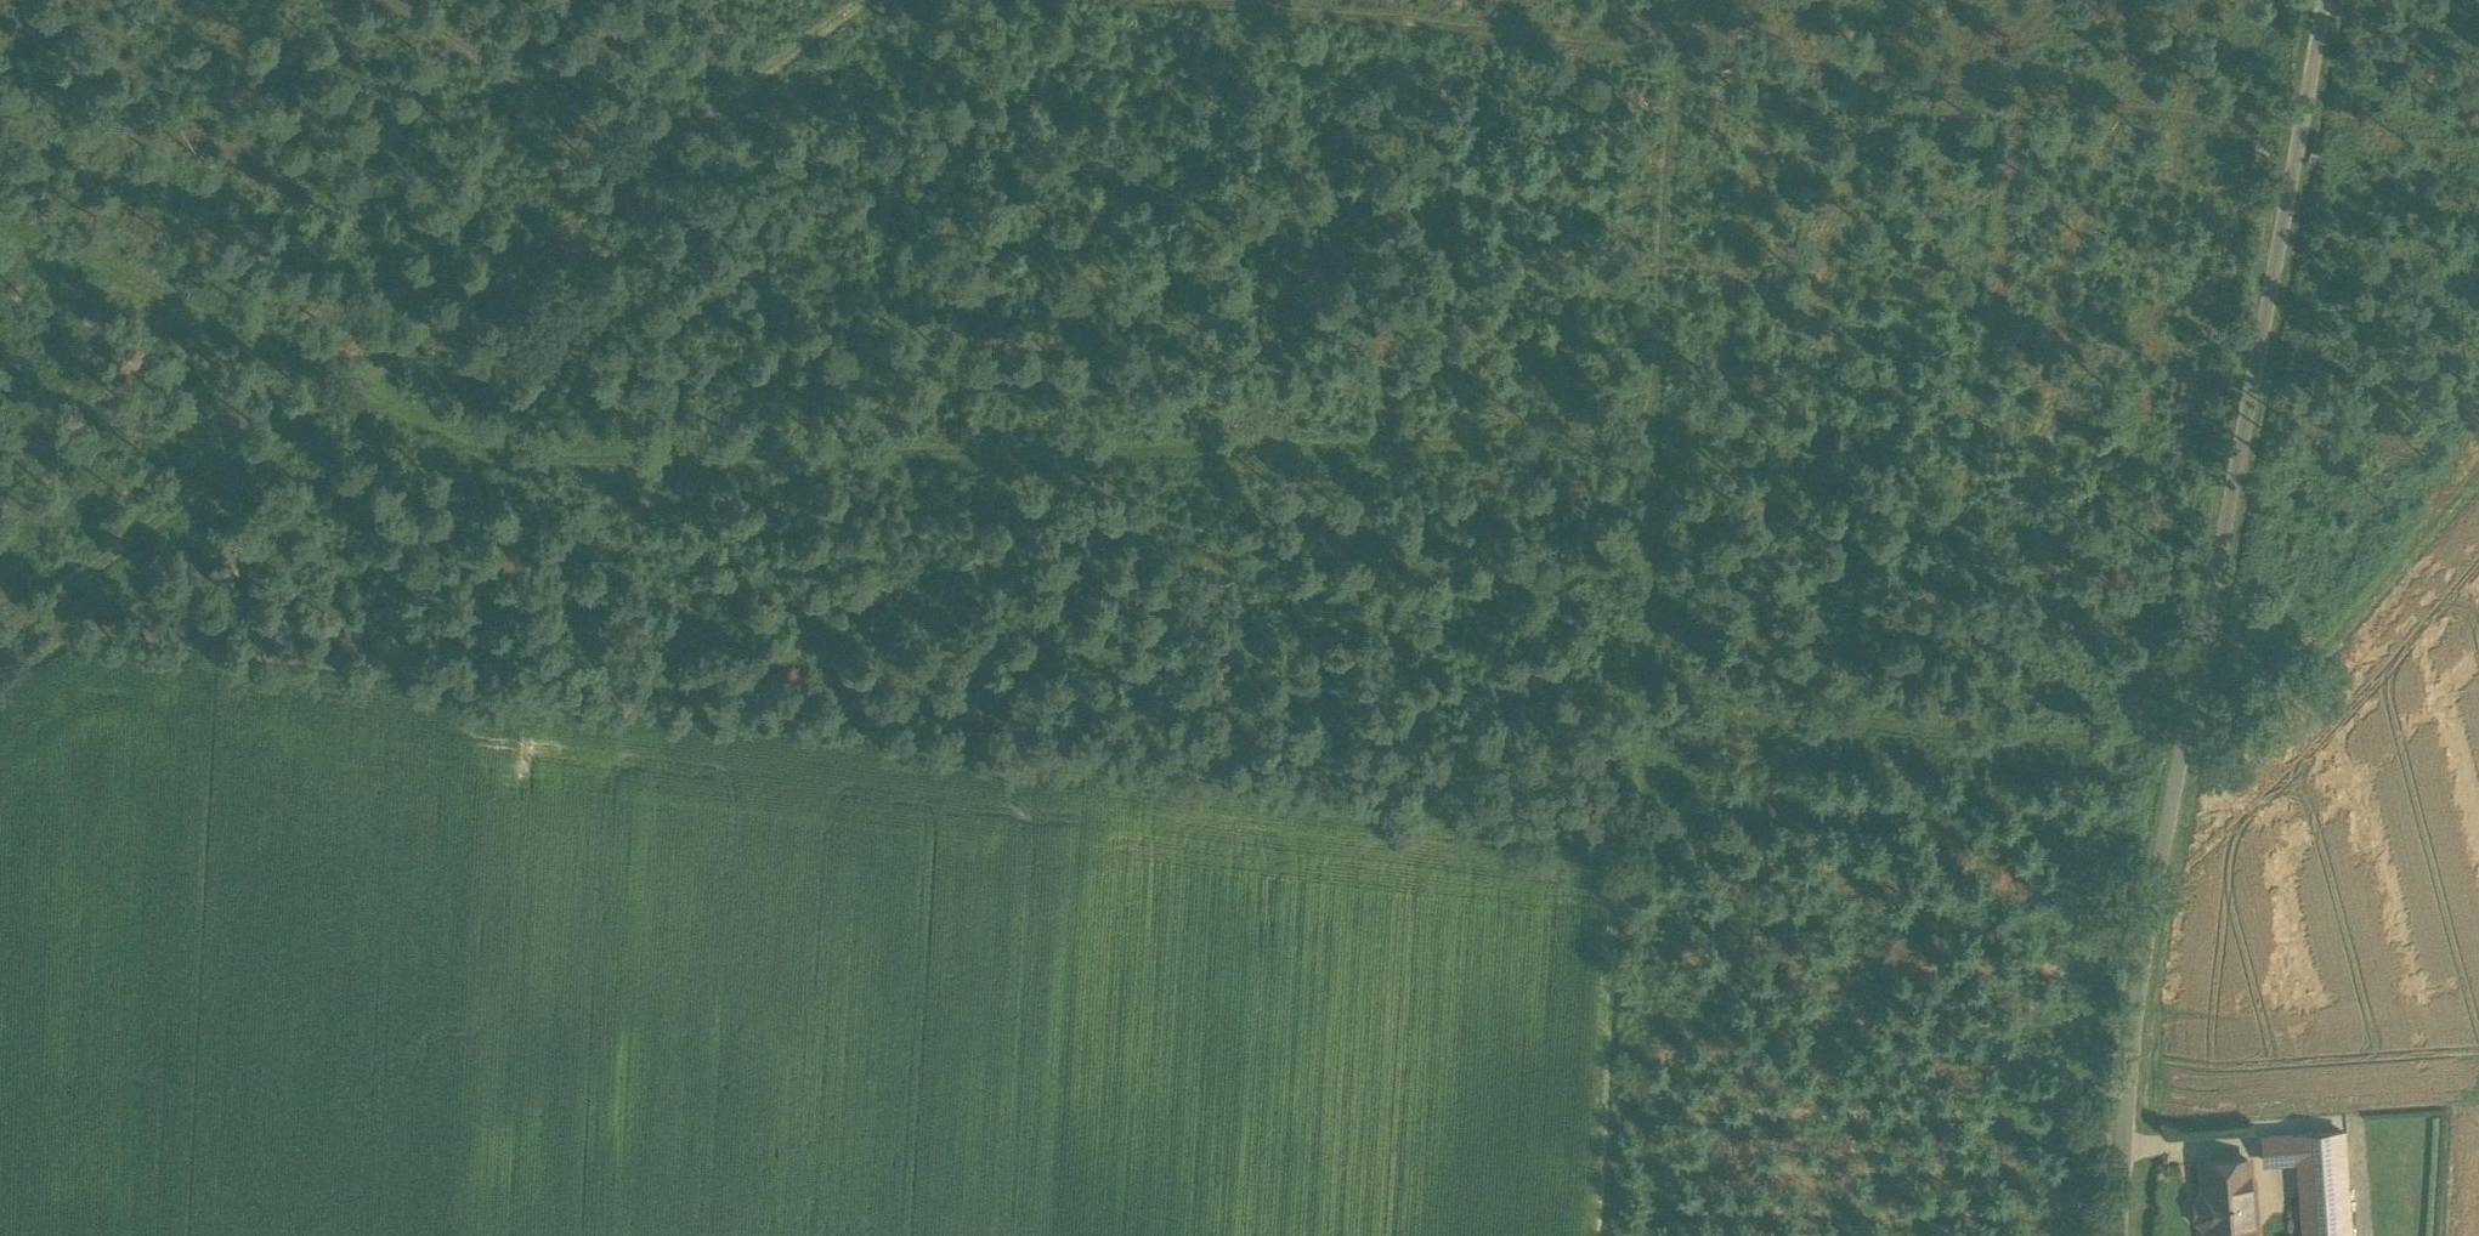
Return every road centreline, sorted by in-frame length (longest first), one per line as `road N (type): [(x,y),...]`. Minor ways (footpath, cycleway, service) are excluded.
road 1 (track): [(2125,1235),(2152,936),(2324,0)]

